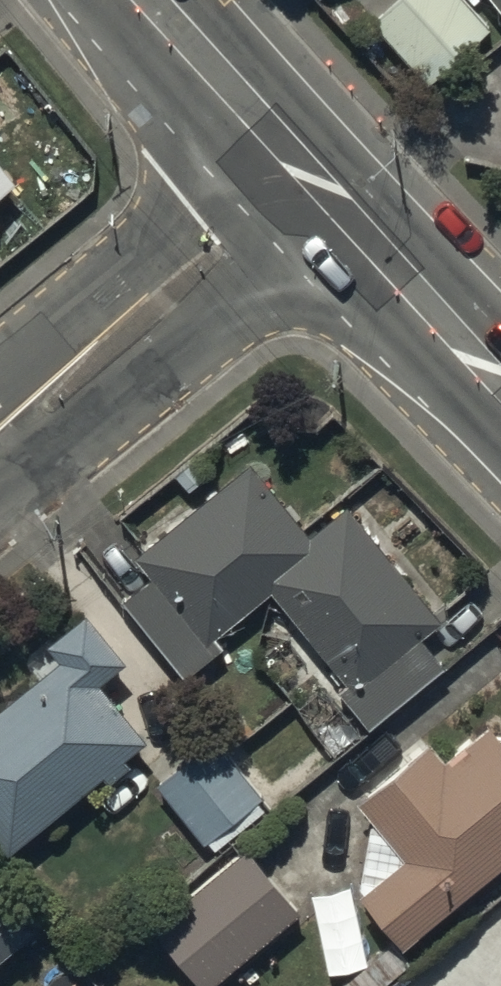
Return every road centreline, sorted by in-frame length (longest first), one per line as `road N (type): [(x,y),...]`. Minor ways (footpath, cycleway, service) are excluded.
road 1 (unclassified): [(310,168),(0,432)]
road 2 (secondary): [(500,382),(310,168)]
road 3 (secondary): [(310,168),(165,0)]

